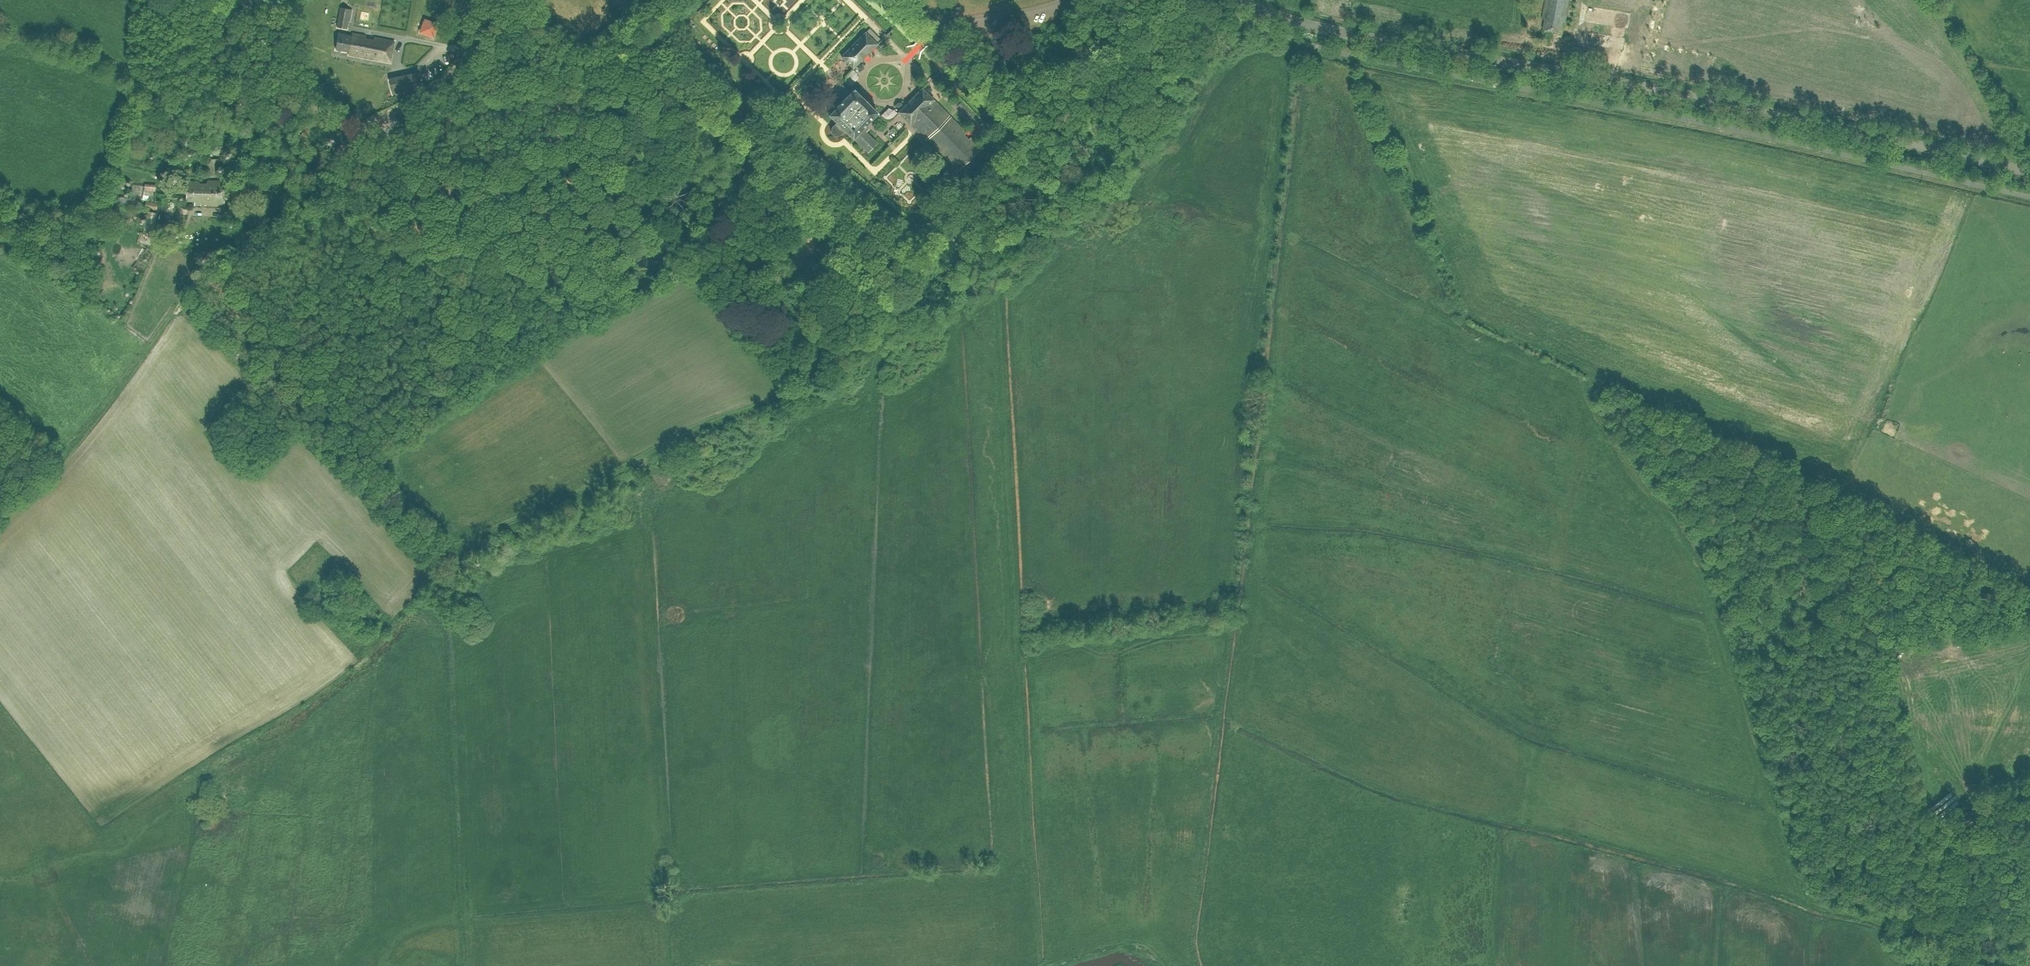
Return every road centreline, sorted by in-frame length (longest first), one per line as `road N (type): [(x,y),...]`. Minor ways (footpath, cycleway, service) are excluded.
road 1 (unclassified): [(2029,172),(1687,95),(1327,29),(1238,0)]
road 2 (track): [(1931,934),(1804,898),(1707,587),(1598,427),(1589,405),(1592,372)]
road 3 (track): [(494,0),(449,75),(349,135),(299,212),(261,237)]
road 4 (track): [(1925,965),(1960,823),(2029,792)]

